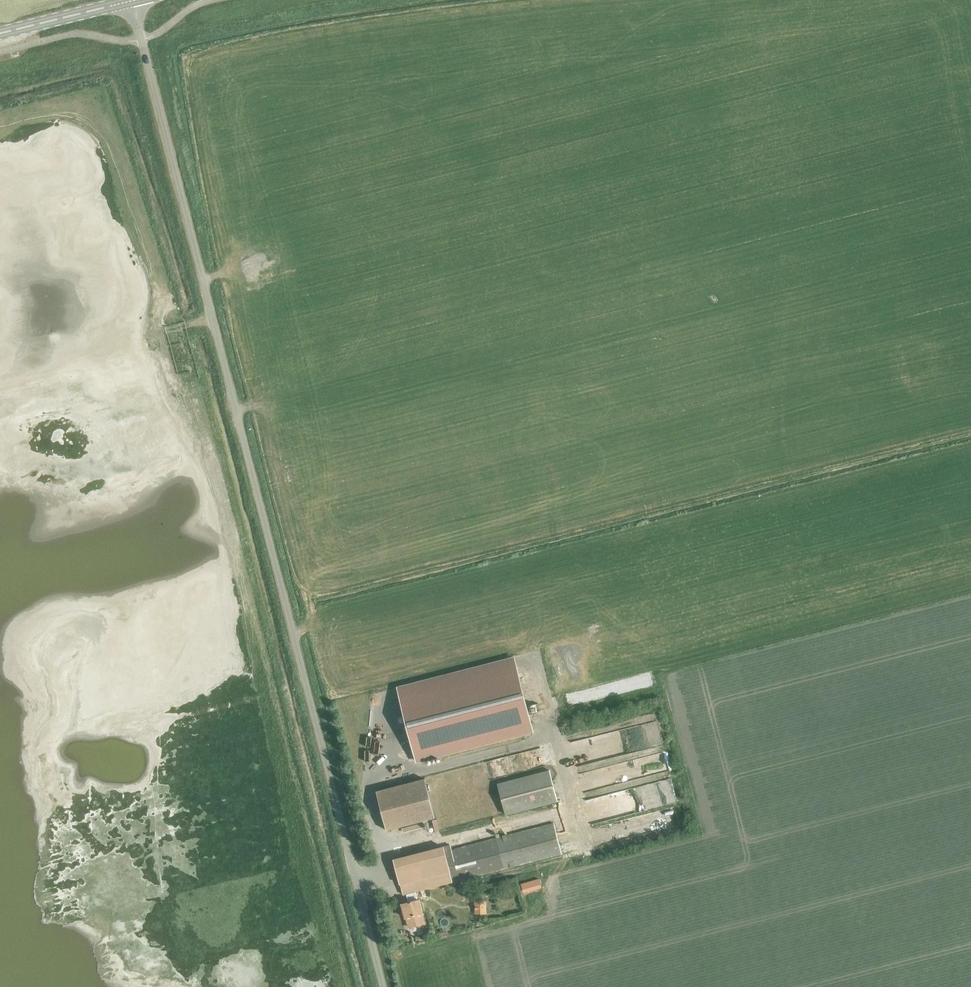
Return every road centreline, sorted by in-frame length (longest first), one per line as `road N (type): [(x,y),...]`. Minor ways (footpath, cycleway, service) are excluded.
road 1 (unclassified): [(381,986),(133,1)]
road 2 (secondary): [(0,33),(133,1)]

